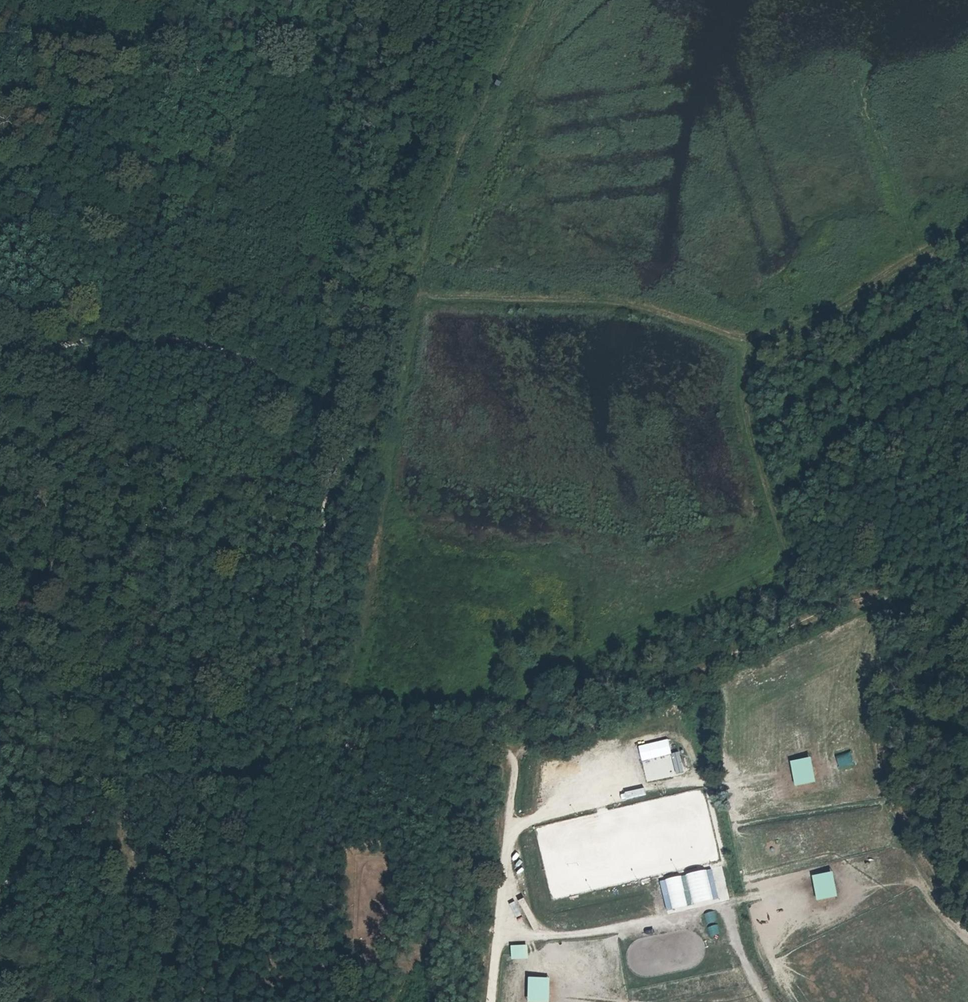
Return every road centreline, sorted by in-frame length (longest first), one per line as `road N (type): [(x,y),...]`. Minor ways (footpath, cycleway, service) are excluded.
road 1 (track): [(522,760),(537,726),(623,666),(773,538),(738,367),(967,235)]
road 2 (track): [(0,325),(15,343),(178,339),(247,359),(336,404),(340,455),(301,742)]
road 3 (track): [(534,0),(412,282),(424,319),(514,317),(658,349)]
road 4 (track): [(967,590),(855,613),(590,738),(522,760)]
road 5 (track): [(522,760),(512,780),(489,1001)]
road 6 (track): [(301,742),(490,747),(522,760)]
road 7 (track): [(507,829),(645,789)]

